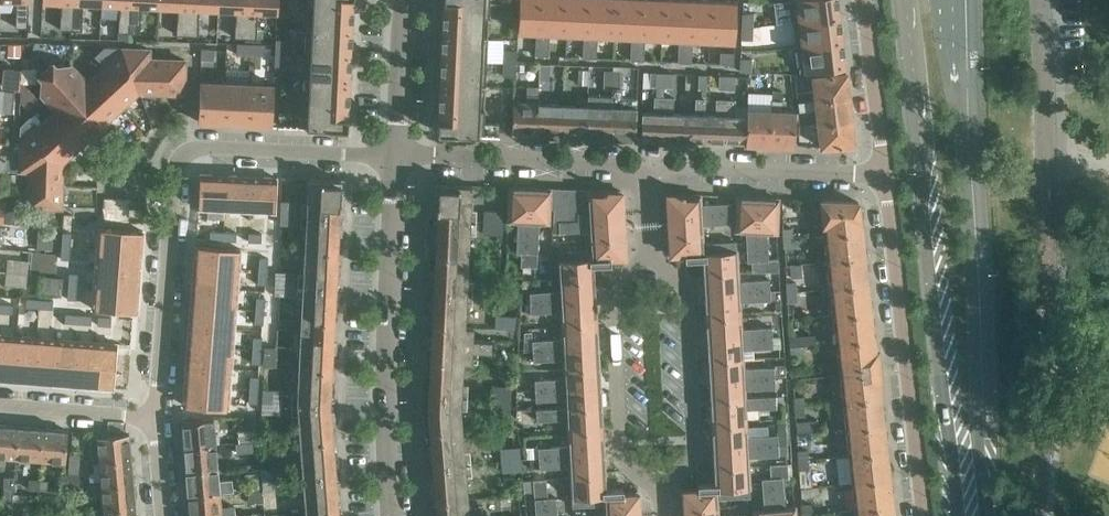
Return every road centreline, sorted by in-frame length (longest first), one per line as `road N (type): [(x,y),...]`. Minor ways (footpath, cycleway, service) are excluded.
road 1 (secondary): [(904,0),(959,515)]
road 2 (secondary): [(985,515),(976,253),(952,0)]
road 3 (residential): [(156,418),(175,174),(192,154),(211,148),(396,154)]
road 4 (residential): [(394,515),(386,408),(396,154)]
road 5 (residential): [(886,176),(924,515)]
road 6 (residential): [(663,496),(619,453),(611,292),(647,250)]
road 7 (residential): [(663,496),(699,451),(689,288),(647,250)]
road 8 (unclassified): [(1050,258),(1044,0)]
road 9 (residential): [(396,154),(643,163)]
road 10 (residential): [(643,163),(886,176)]
road 11 (residential): [(863,0),(886,176)]
road 12 (residential): [(0,404),(156,418)]
road 13 (residential): [(396,154),(402,0)]

